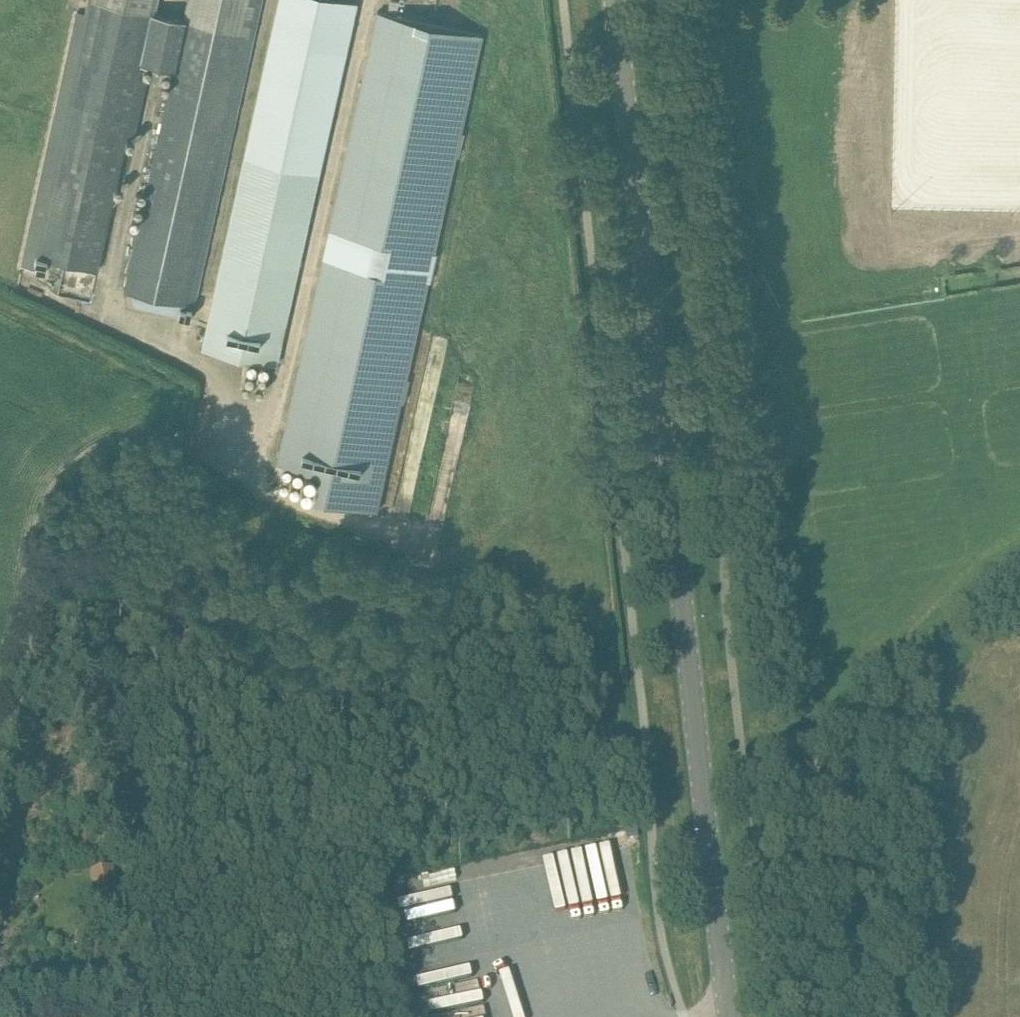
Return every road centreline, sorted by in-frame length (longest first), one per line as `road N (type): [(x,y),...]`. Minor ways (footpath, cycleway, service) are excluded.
road 1 (tertiary): [(731,1016),(615,0)]

